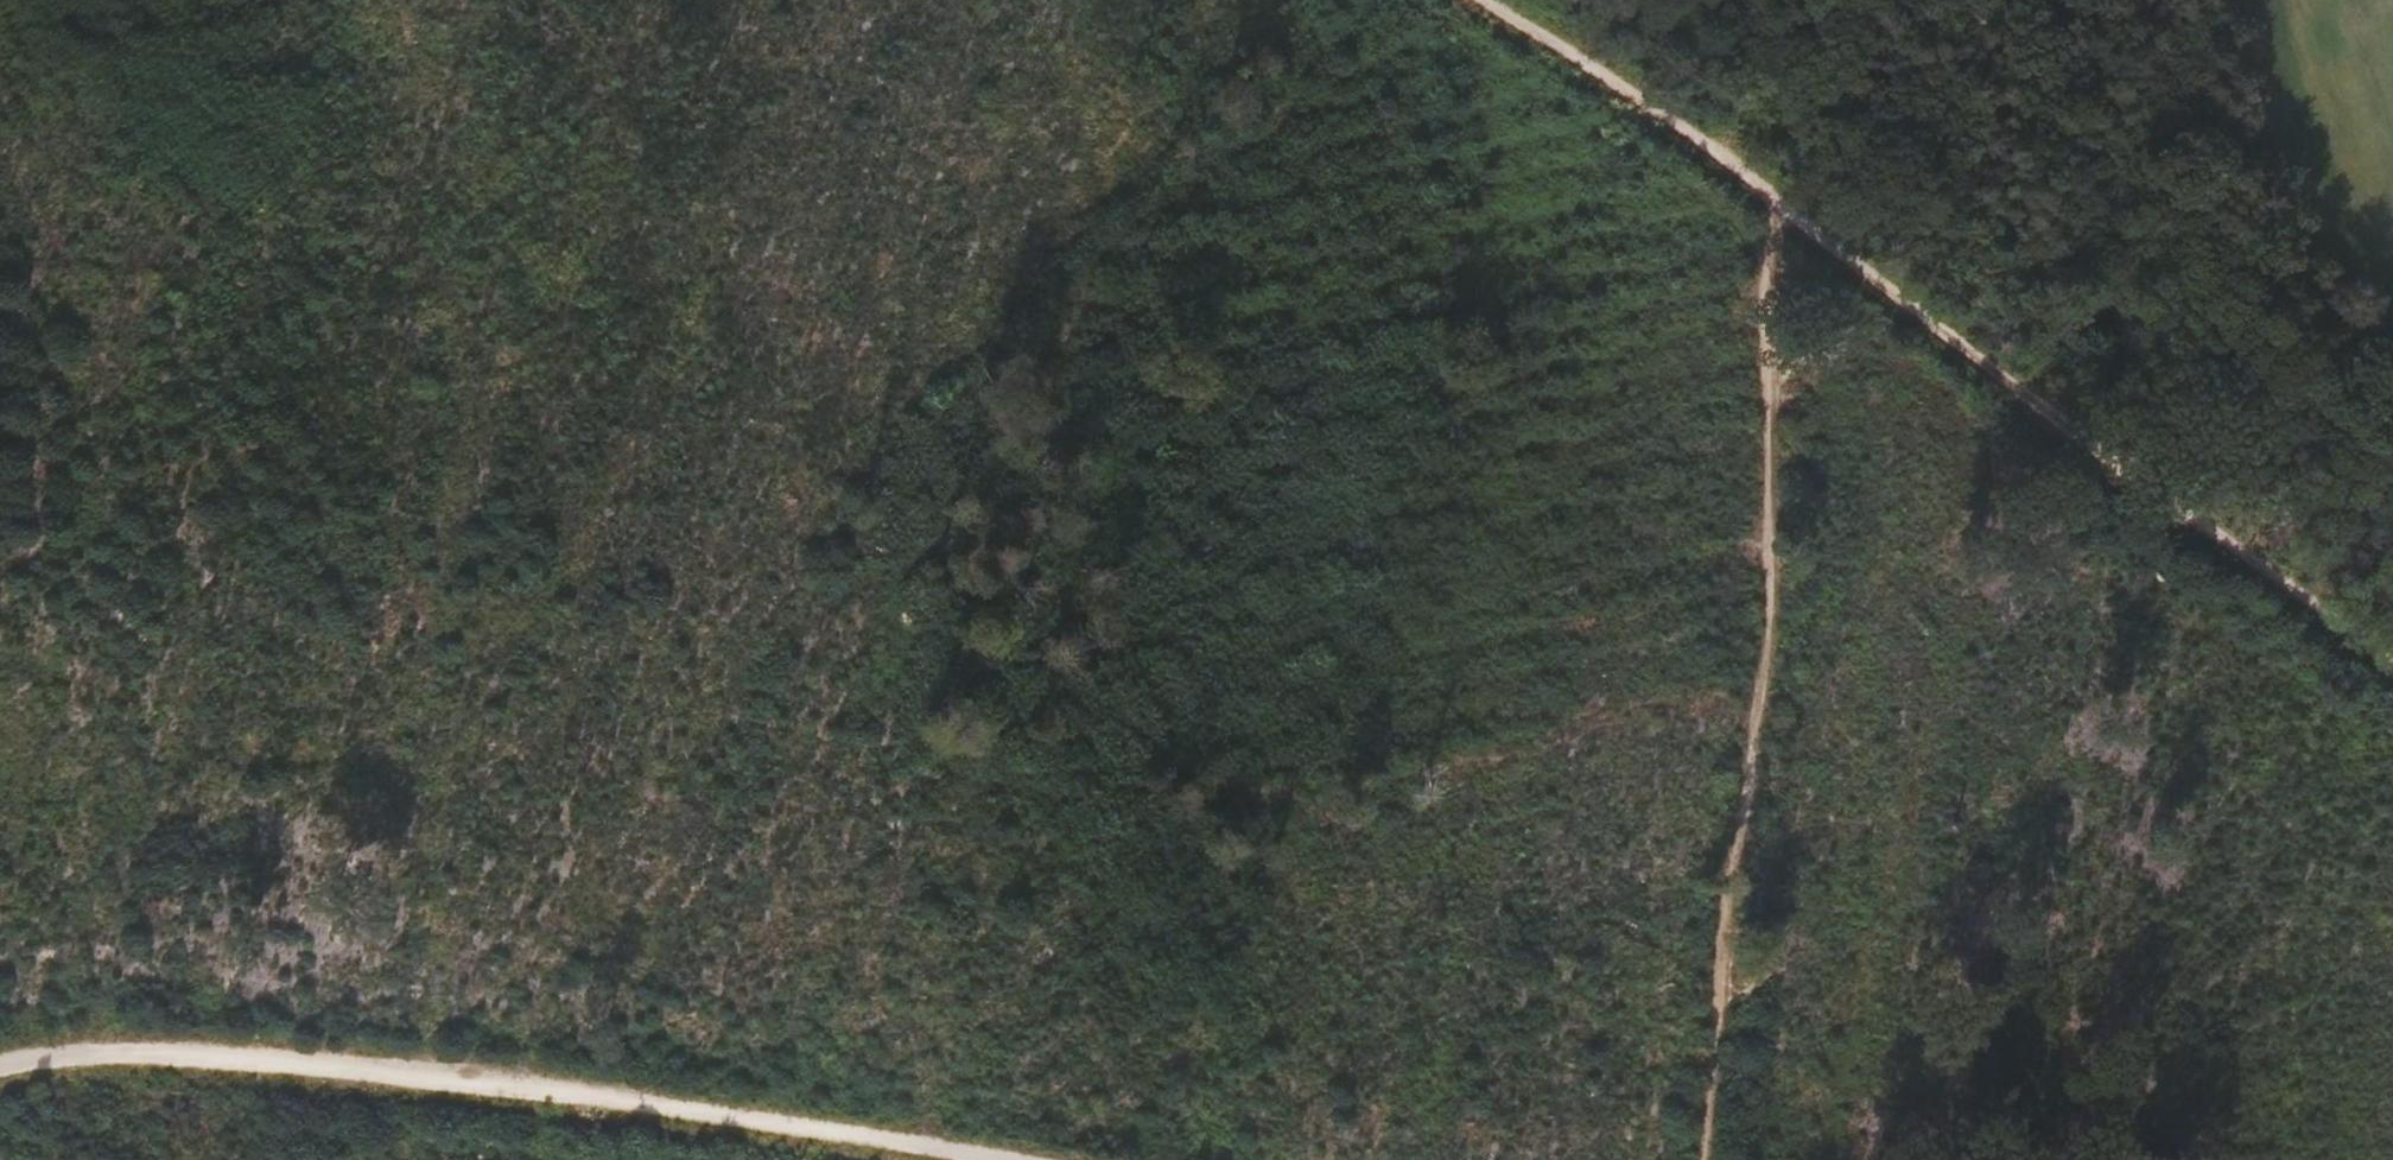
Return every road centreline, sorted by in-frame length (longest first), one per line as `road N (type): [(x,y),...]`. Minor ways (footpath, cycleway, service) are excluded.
road 1 (track): [(1487,0),(1774,202),(2392,666)]
road 2 (track): [(0,1066),(110,1053),(233,1056),(564,1094),(980,1159)]

